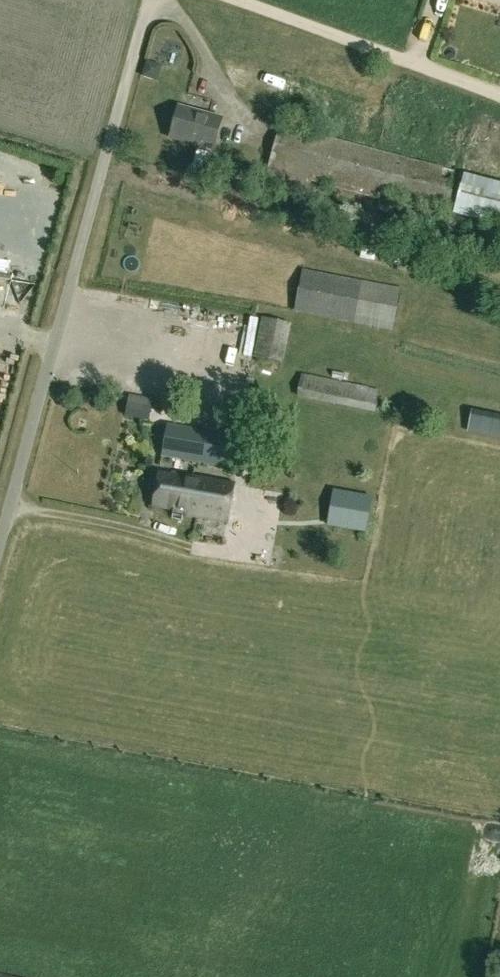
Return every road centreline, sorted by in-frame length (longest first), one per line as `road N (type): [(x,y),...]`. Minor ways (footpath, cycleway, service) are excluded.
road 1 (unclassified): [(0,540),(150,0)]
road 2 (track): [(238,0),(499,92)]

